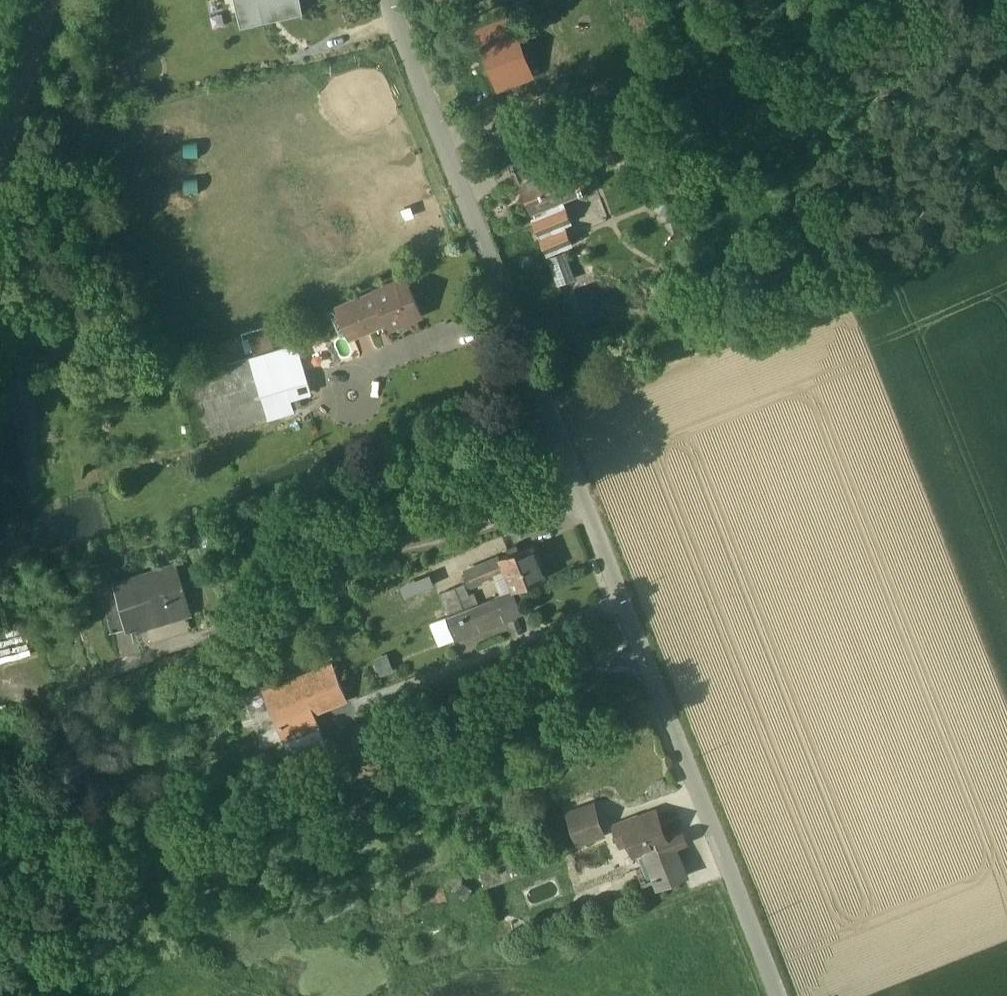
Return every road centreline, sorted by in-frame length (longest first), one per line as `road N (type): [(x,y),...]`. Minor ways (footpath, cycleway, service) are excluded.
road 1 (unclassified): [(791,995),(398,0)]
road 2 (track): [(1006,231),(561,408)]

